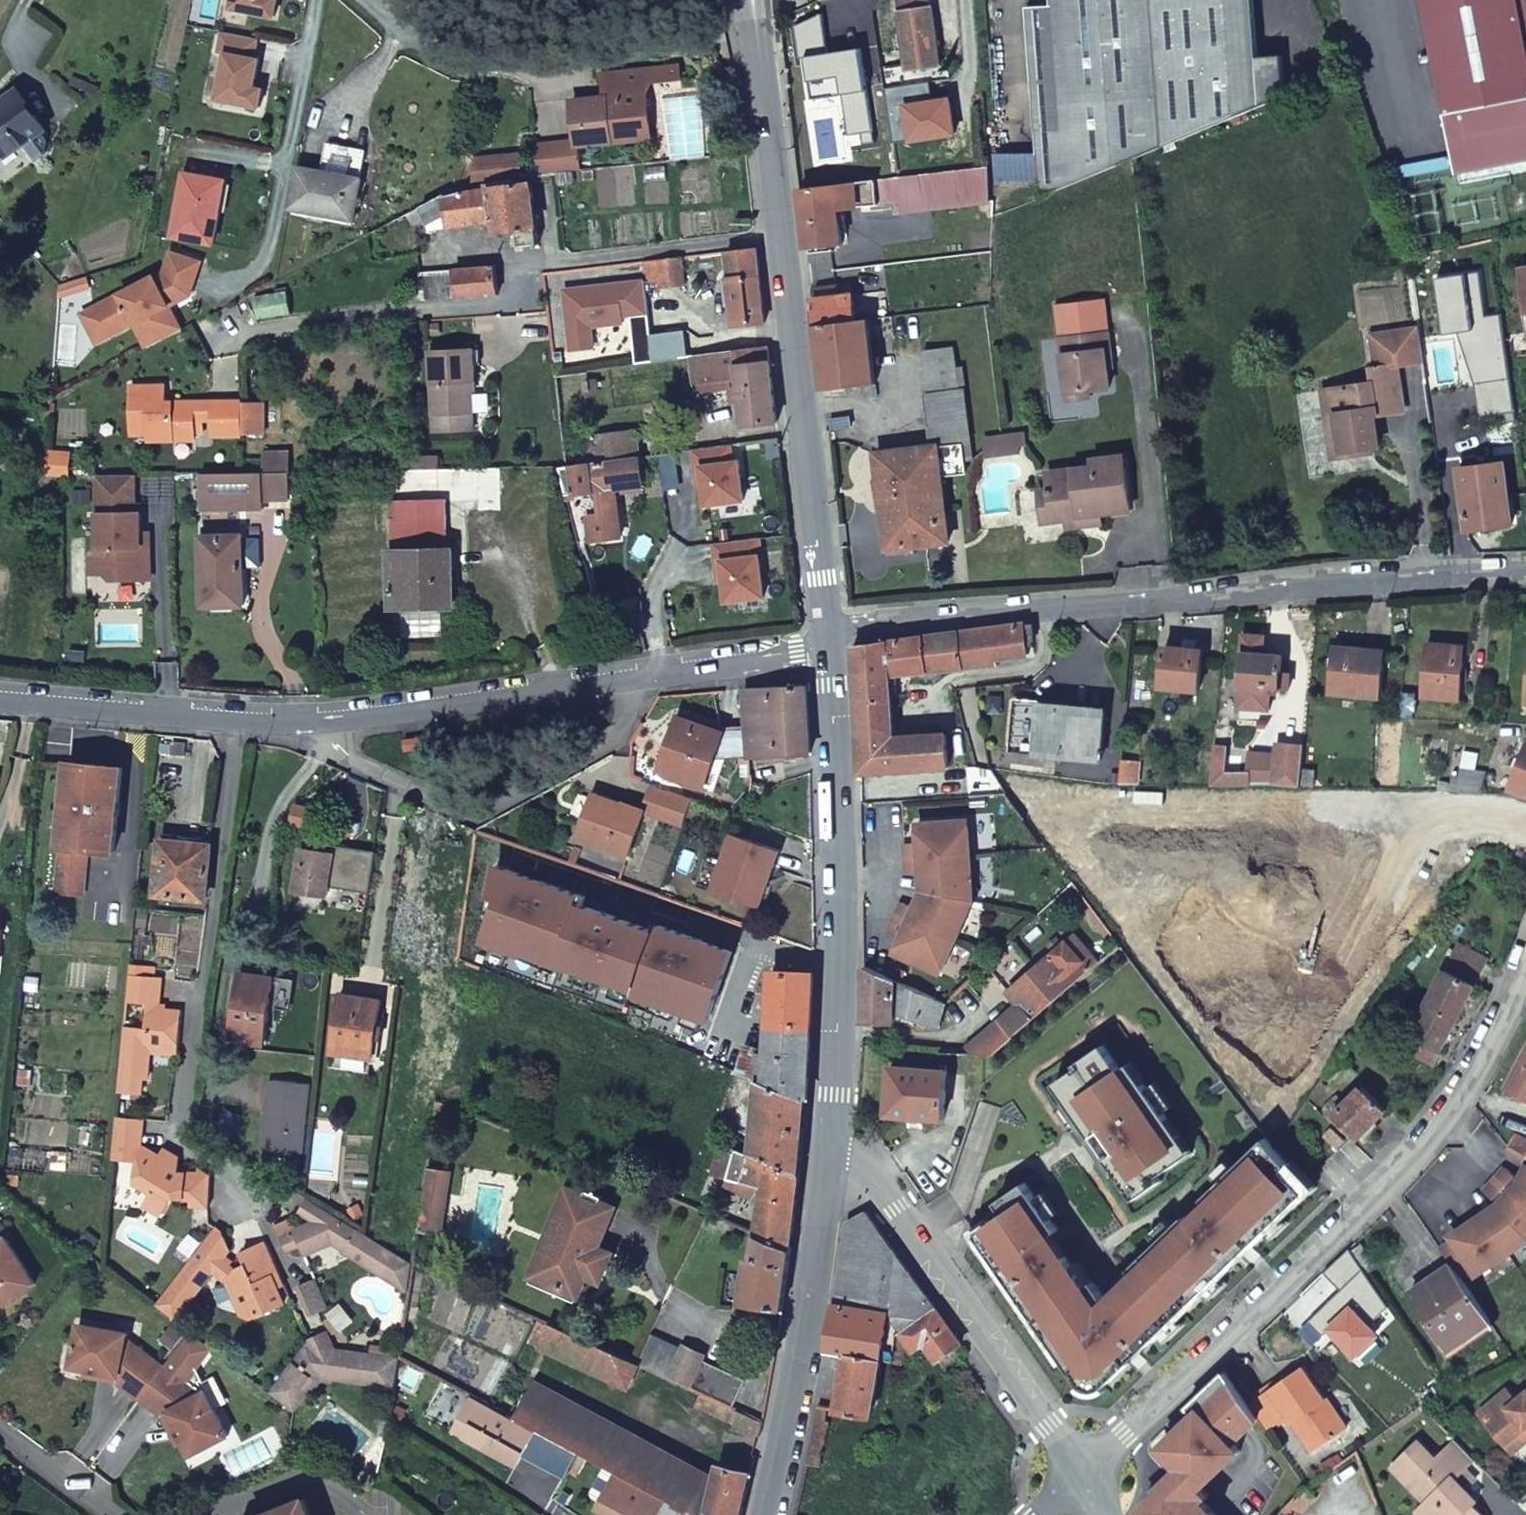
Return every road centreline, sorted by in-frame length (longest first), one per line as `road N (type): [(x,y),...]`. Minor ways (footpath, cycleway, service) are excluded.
road 1 (residential): [(829,637),(956,613),(1525,577)]
road 2 (residential): [(1525,978),(1453,1118),(1082,1473)]
road 3 (secondary): [(754,0),(829,637)]
road 4 (residential): [(235,719),(180,1114),(180,1133),(230,1184),(242,1213)]
road 5 (secondary): [(833,1124),(845,876),(829,637)]
road 6 (residential): [(833,1124),(1082,1473)]
road 7 (residential): [(646,670),(618,731),(597,752),(508,801),(460,809),(337,752),(312,721)]
road 8 (secondary): [(762,1514),(780,1453),(833,1124)]
road 9 (residential): [(646,670),(312,721)]
road 10 (residential): [(235,719),(0,698)]
road 11 (residential): [(368,0),(406,39),(458,63),(562,64)]
road 12 (residential): [(829,637),(646,670)]

